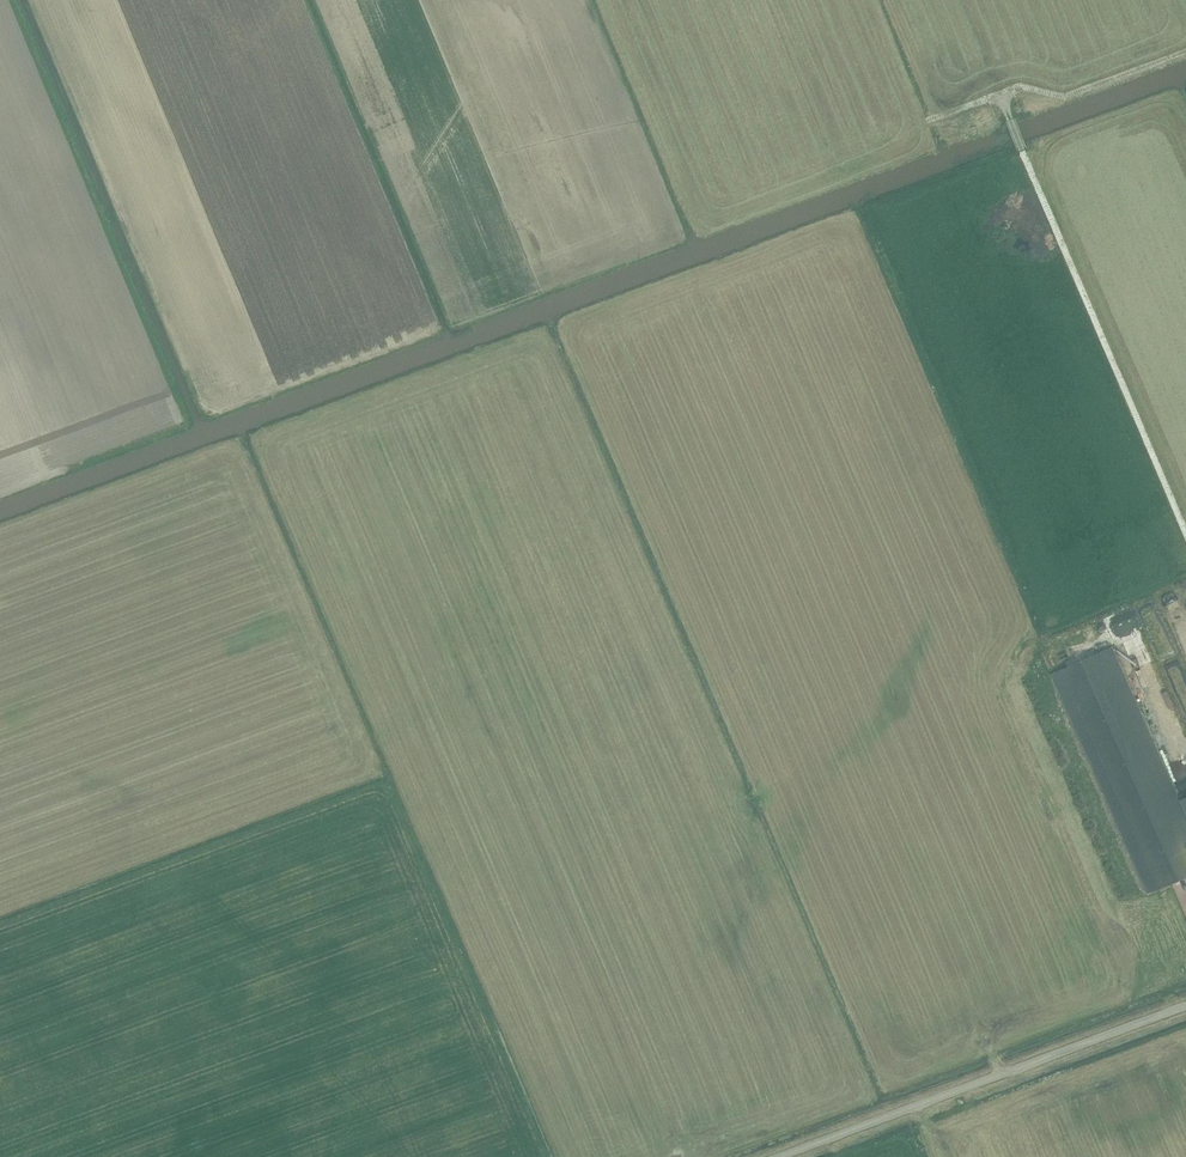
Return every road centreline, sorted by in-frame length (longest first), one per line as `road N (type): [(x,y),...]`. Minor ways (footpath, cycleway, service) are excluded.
road 1 (track): [(1185,53),(1065,98),(1021,88),(1006,92),(1004,102),(1185,524)]
road 2 (unclassified): [(779,1156),(1185,1006)]

